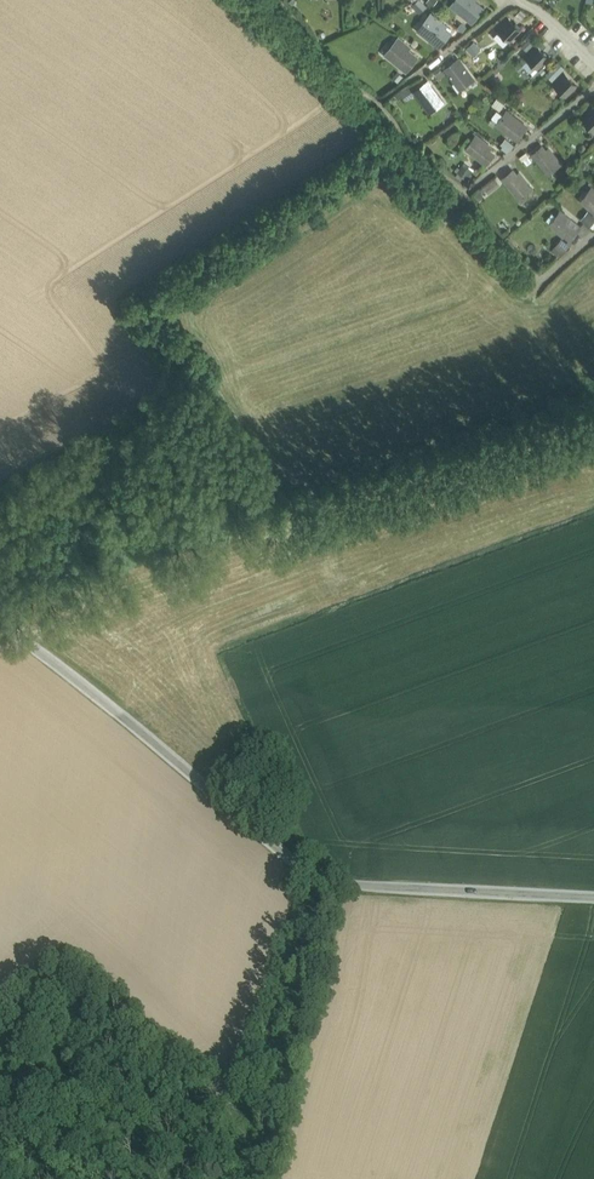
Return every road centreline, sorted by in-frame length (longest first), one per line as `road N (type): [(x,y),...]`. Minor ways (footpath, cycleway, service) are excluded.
road 1 (unclassified): [(0,622),(319,876),(355,885),(593,897)]
road 2 (track): [(0,1110),(165,1178)]

